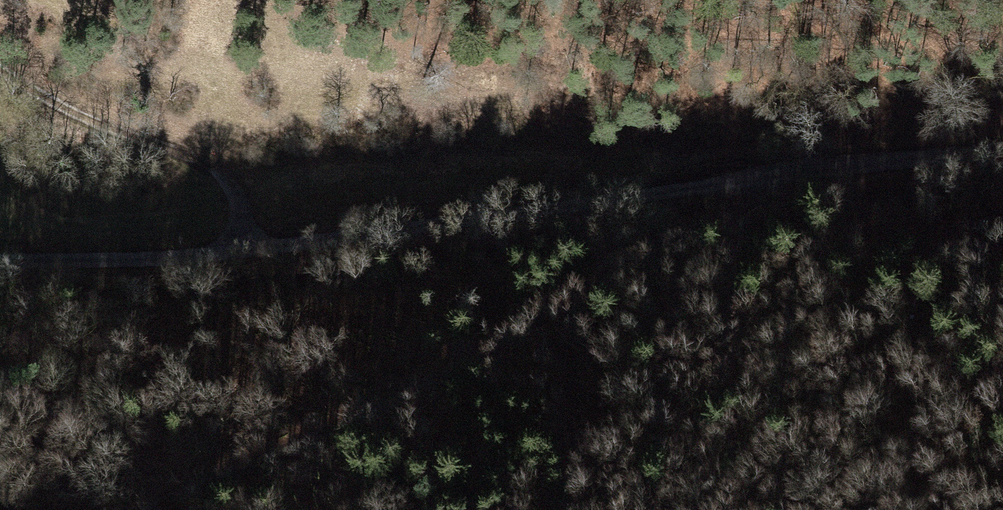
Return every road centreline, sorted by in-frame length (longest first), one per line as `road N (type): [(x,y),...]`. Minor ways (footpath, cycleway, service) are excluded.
road 1 (track): [(0,262),(263,254),(741,175),(1002,151)]
road 2 (track): [(741,175),(727,210),(547,310),(314,435),(123,509)]
road 3 (track): [(0,62),(74,111),(225,173),(263,254)]

